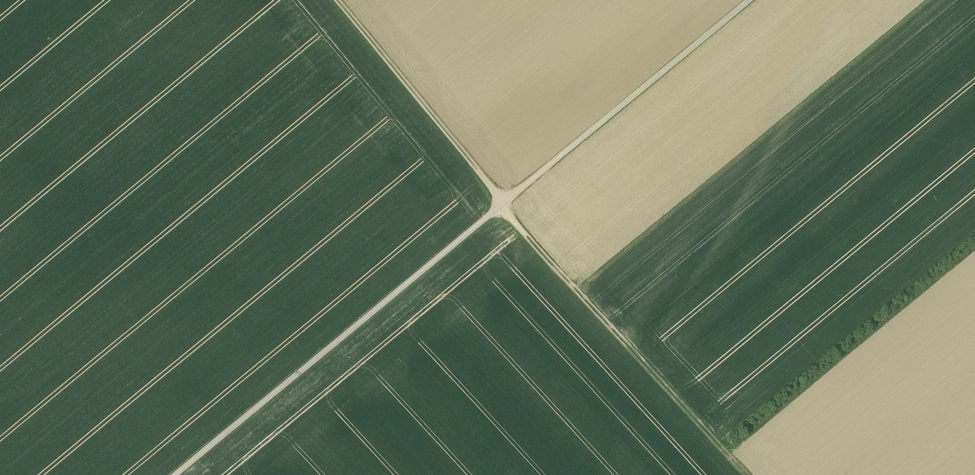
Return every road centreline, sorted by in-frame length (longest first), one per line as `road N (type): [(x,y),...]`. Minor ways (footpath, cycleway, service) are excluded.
road 1 (track): [(748,0),(175,474)]
road 2 (track): [(750,474),(533,243),(334,0)]

